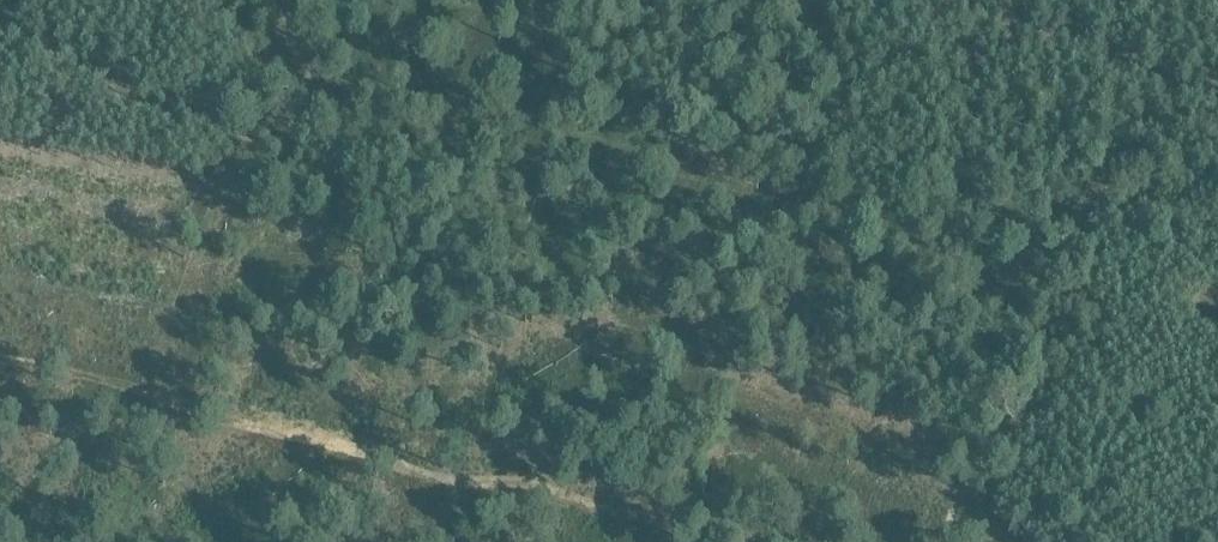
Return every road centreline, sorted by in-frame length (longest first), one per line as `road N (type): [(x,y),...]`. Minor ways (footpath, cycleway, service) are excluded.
road 1 (track): [(0,360),(746,541)]

